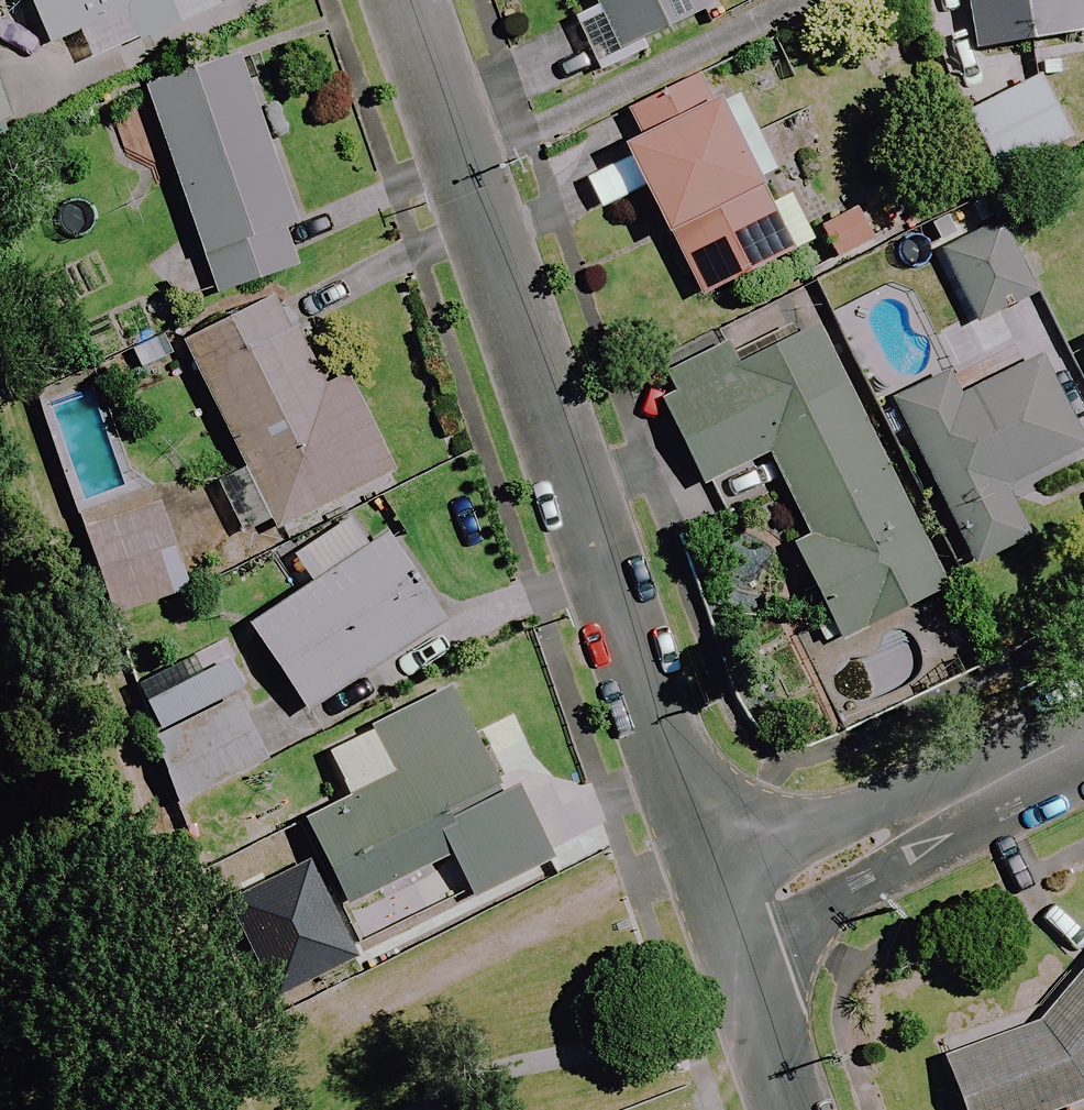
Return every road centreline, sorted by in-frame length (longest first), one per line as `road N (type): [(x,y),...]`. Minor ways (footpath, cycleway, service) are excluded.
road 1 (residential): [(409,0),(726,907)]
road 2 (residential): [(726,907),(1083,741)]
road 3 (residential): [(726,907),(796,1109)]

